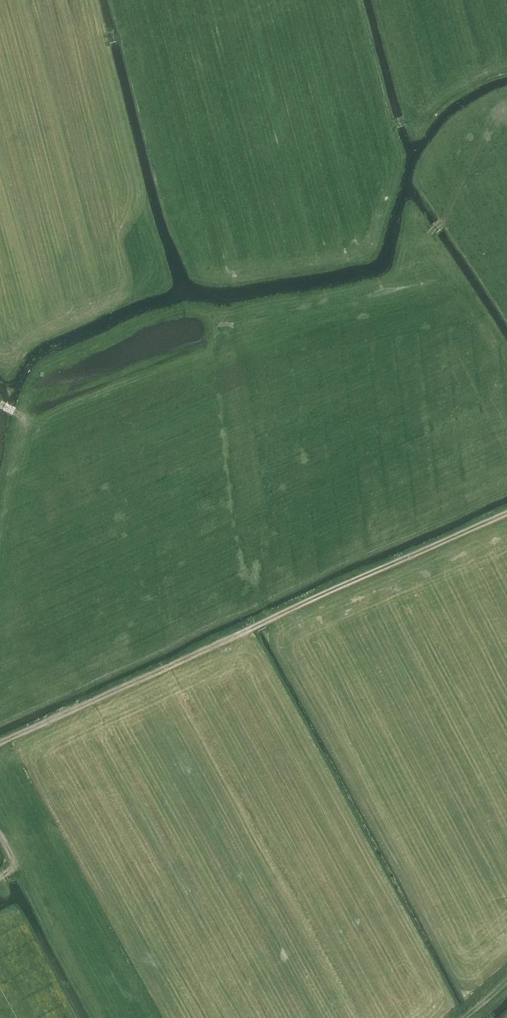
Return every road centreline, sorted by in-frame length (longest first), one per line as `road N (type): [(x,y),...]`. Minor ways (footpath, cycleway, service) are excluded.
road 1 (track): [(506,514),(0,745)]

